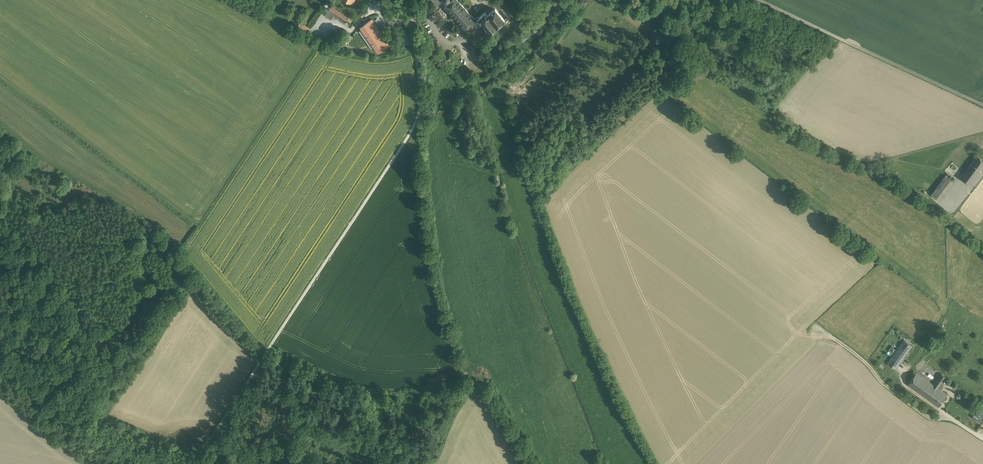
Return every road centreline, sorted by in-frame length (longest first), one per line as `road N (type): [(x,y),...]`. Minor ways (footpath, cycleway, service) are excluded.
road 1 (track): [(197,463),(417,122),(421,99),(409,27)]
road 2 (unclassified): [(761,0),(982,105)]

